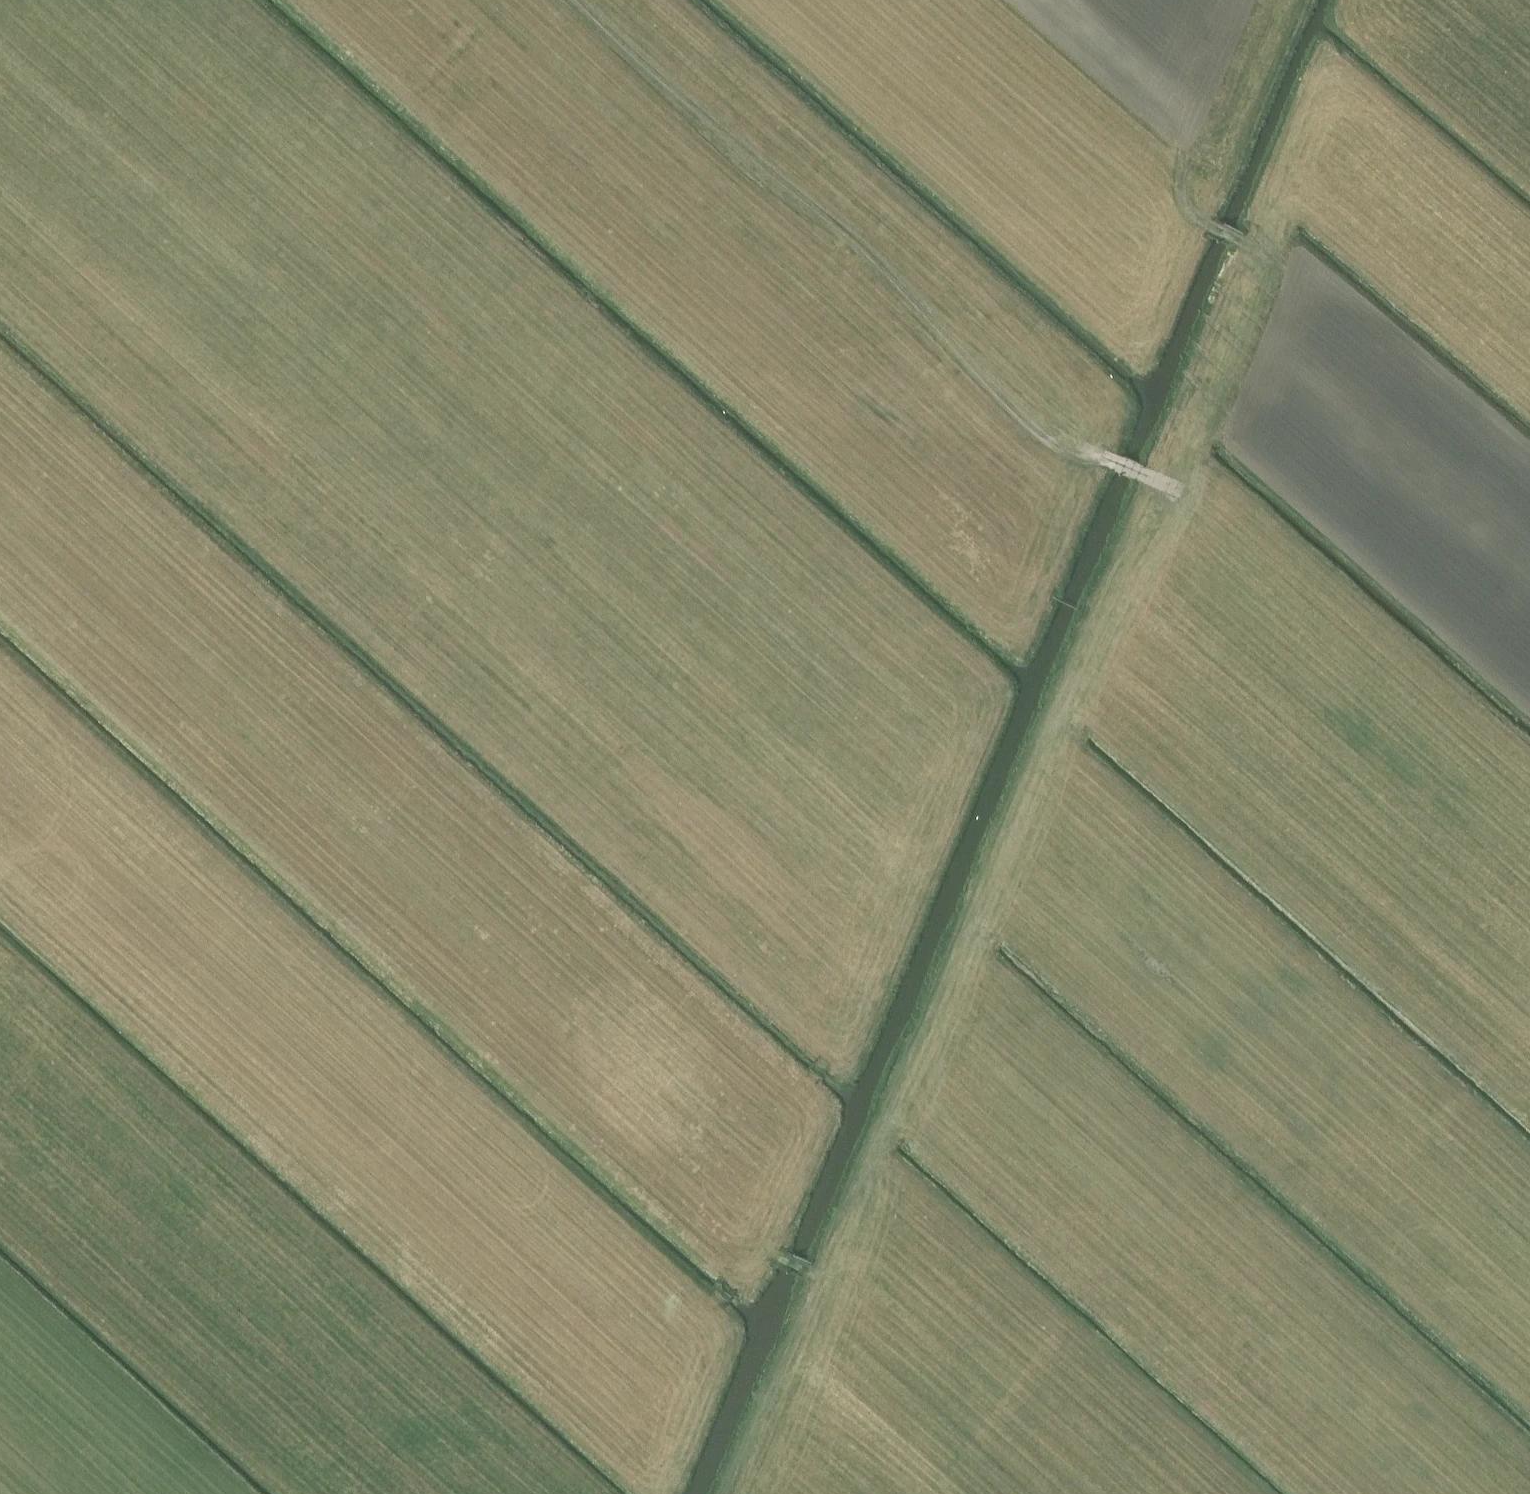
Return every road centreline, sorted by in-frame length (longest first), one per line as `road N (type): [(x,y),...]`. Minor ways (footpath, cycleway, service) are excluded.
road 1 (track): [(574,0),(791,203),(872,267),(1031,421),(1183,492)]

